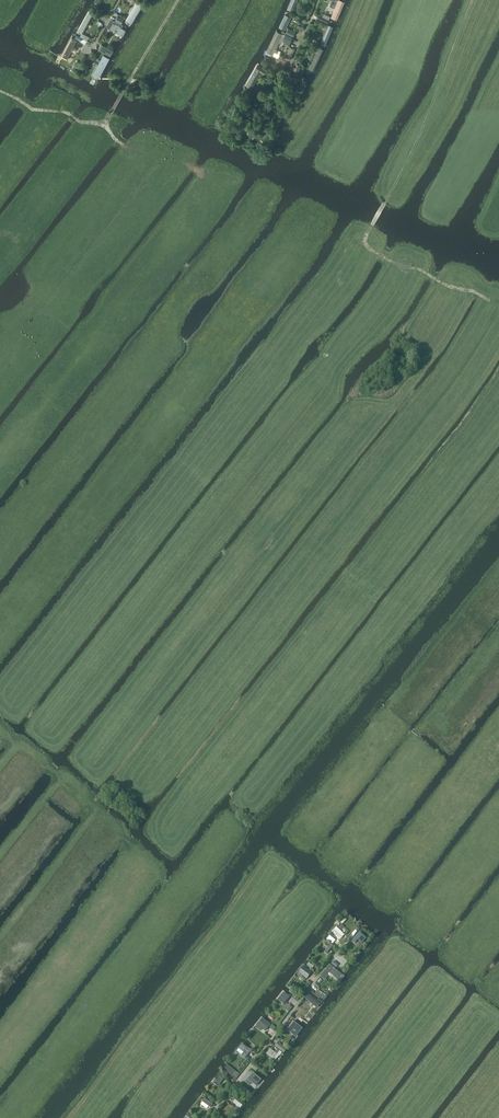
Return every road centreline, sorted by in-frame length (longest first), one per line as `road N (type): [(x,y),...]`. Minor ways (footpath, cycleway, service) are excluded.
road 1 (track): [(387,200),(473,0)]
road 2 (track): [(498,306),(372,251),(364,240),(371,228)]
road 3 (track): [(0,90),(32,109),(101,123),(129,148)]
road 4 (track): [(179,0),(104,124)]

